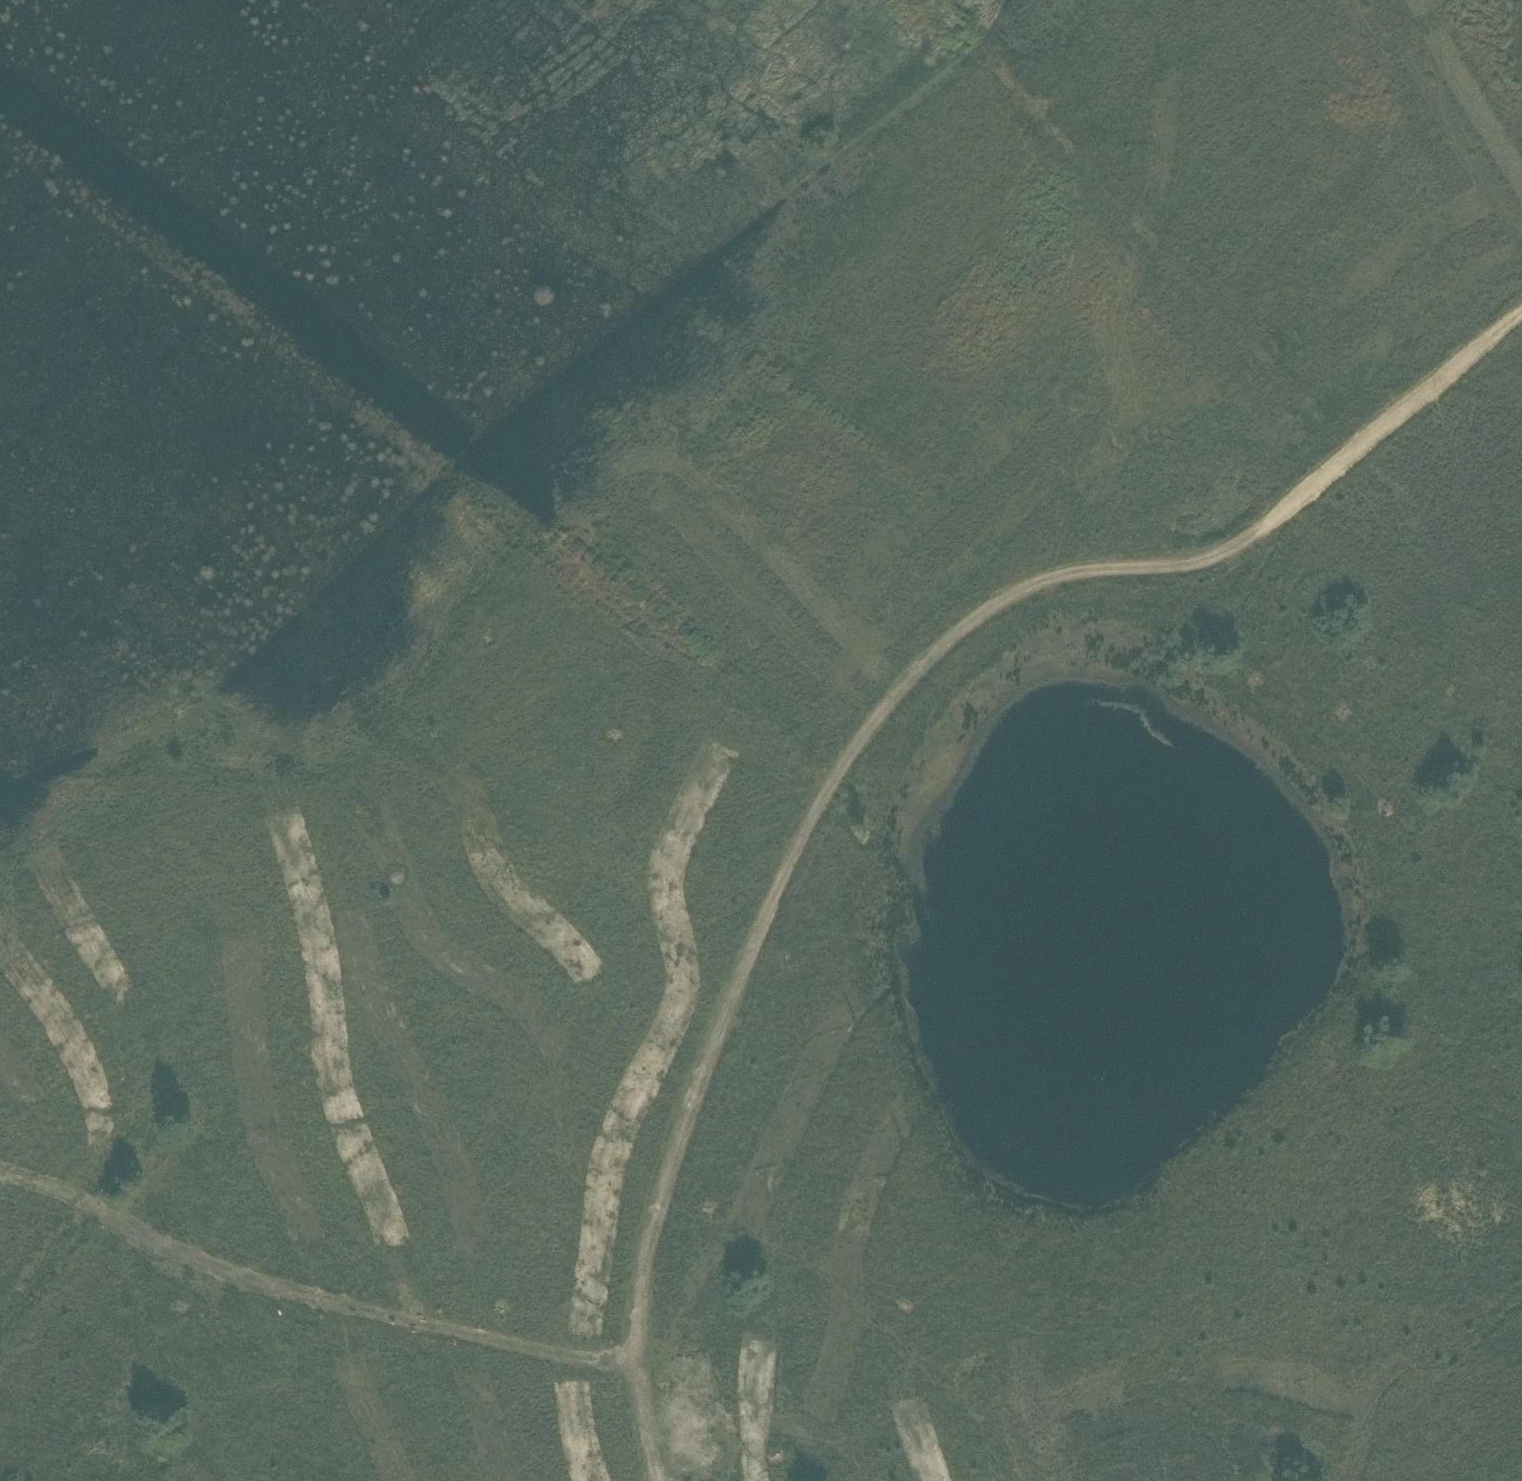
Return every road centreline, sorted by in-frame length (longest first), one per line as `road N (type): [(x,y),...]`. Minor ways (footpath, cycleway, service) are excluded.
road 1 (track): [(660,1480),(634,1337),(663,1182),(724,1005),(829,789),(892,701),(971,622),(1040,586),(1104,570),(1188,565),(1267,523),(1521,309)]
road 2 (track): [(0,1164),(40,1178),(179,1259),(564,1357),(610,1360),(636,1350)]

